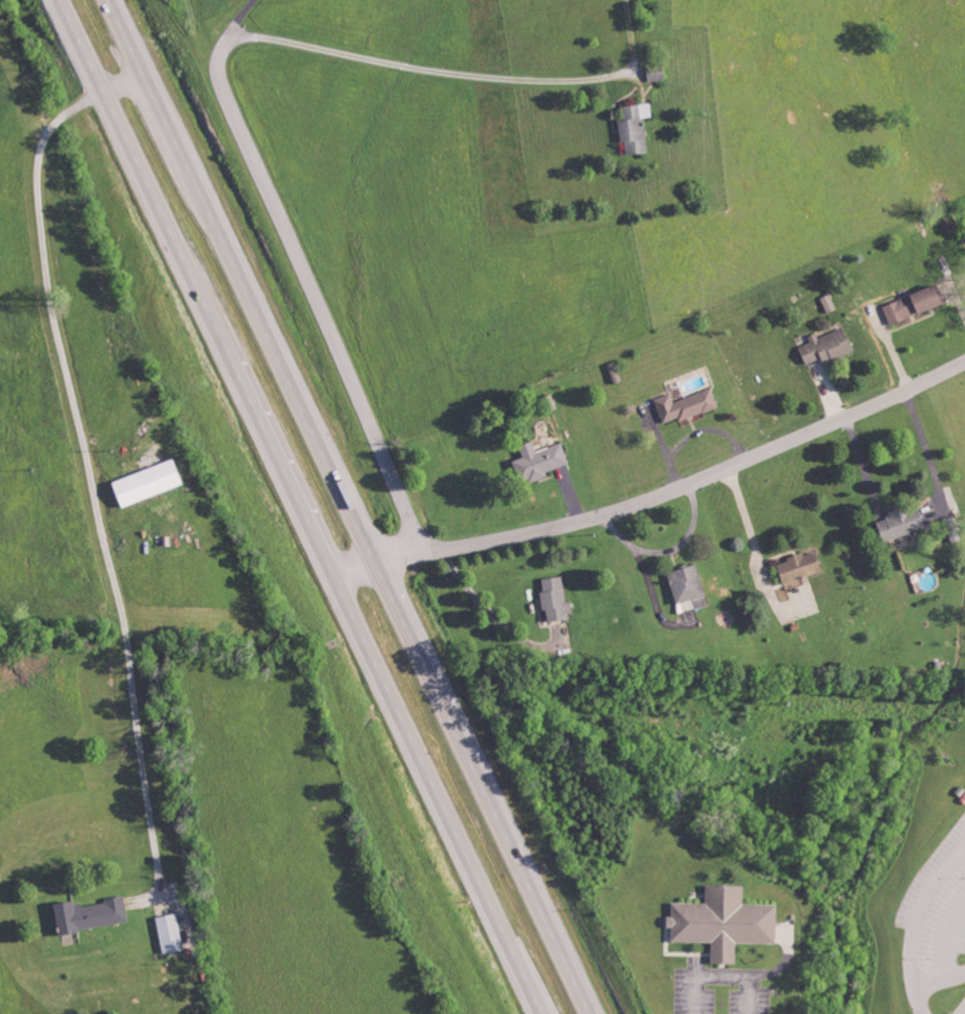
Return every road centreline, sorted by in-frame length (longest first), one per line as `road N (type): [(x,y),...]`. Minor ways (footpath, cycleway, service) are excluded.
road 1 (trunk): [(592,1013),(110,0)]
road 2 (trunk): [(61,0),(543,1013)]
road 3 (residential): [(334,575),(640,502),(964,361)]
road 4 (residential): [(424,553),(222,82),(219,57),(254,0)]

